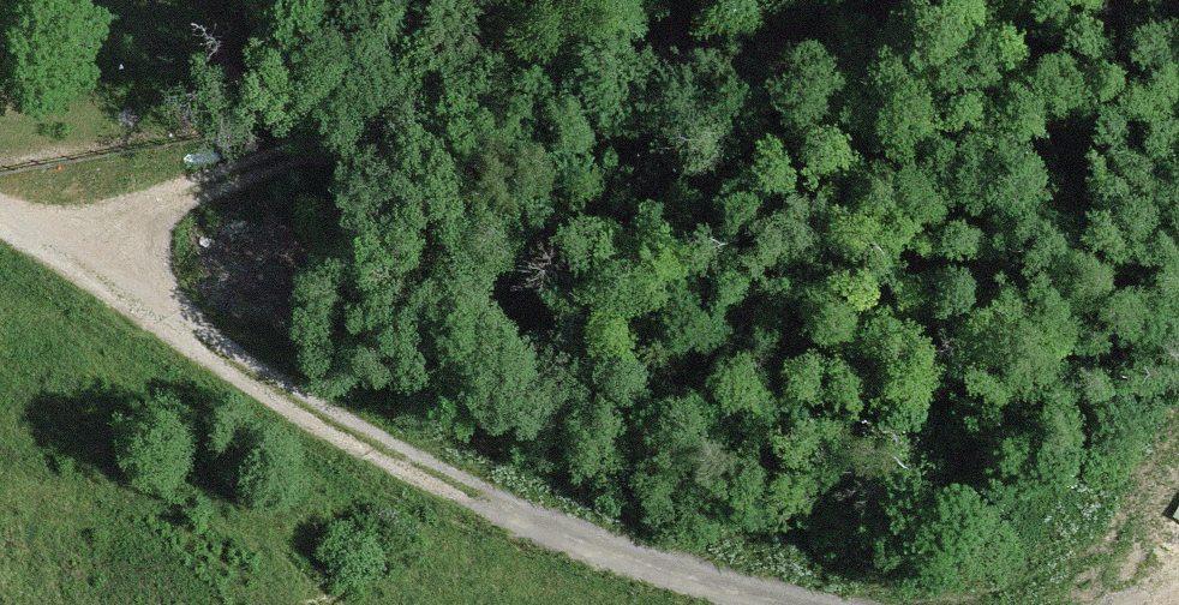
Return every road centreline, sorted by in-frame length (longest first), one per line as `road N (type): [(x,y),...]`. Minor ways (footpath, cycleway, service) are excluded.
road 1 (track): [(0,219),(390,119),(760,45),(870,0)]
road 2 (track): [(0,223),(209,352),(450,486),(712,587),(791,604)]

